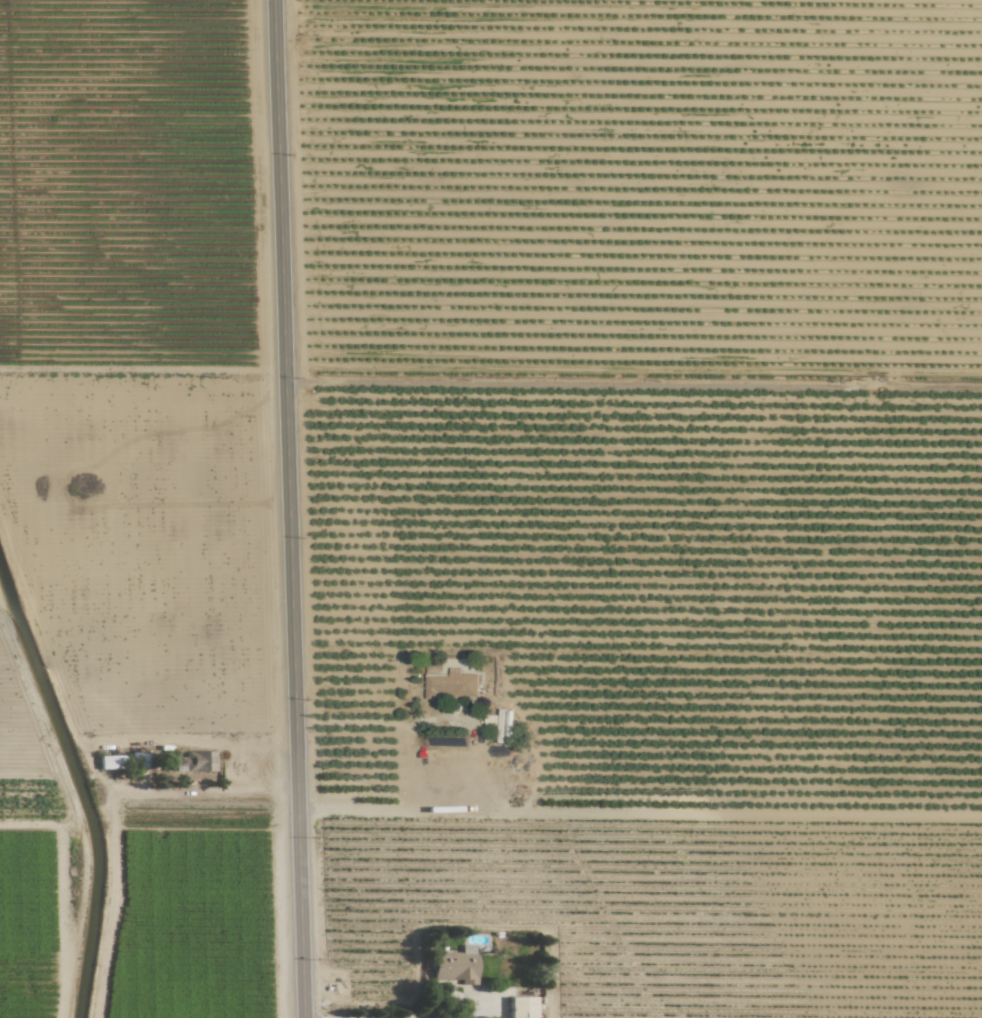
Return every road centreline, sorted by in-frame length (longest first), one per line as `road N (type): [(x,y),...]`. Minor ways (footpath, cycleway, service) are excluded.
road 1 (tertiary): [(274,0),(306,1017)]

